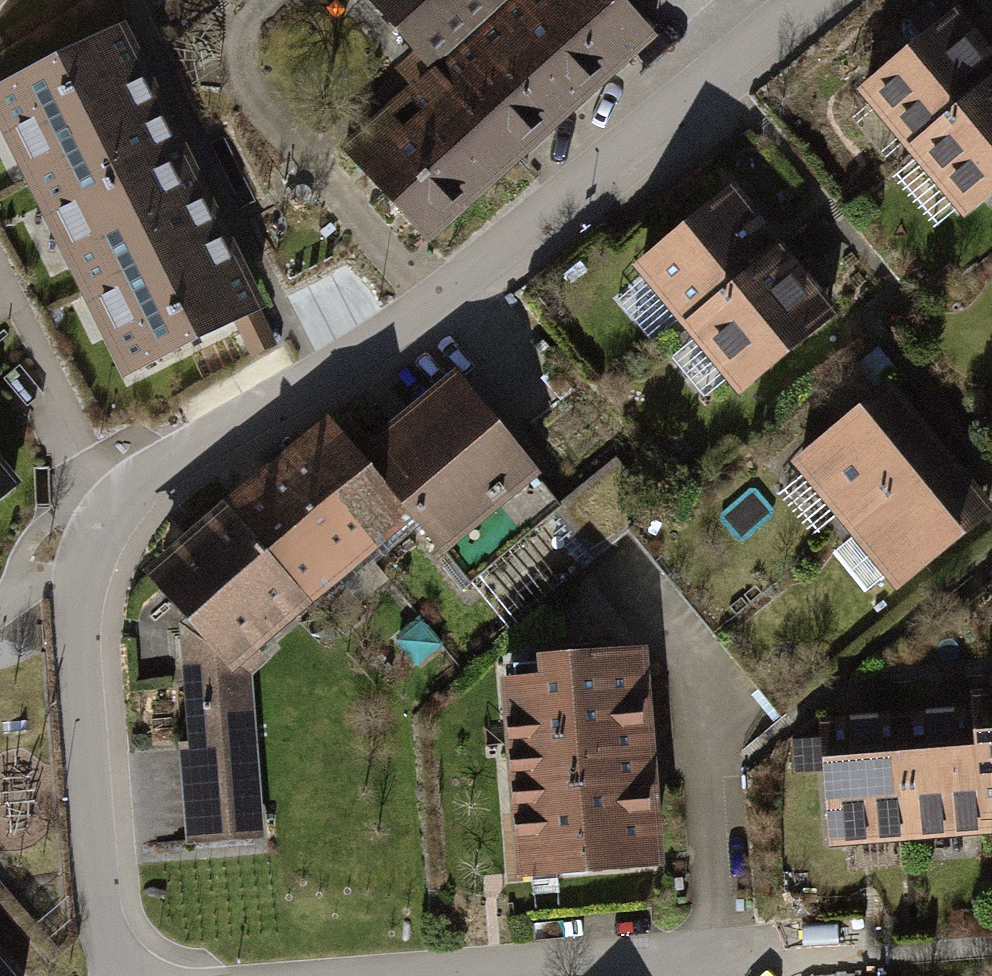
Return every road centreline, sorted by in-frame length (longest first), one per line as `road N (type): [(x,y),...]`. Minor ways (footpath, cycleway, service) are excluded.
road 1 (residential): [(816,0),(512,252),(144,481),(105,521),(84,567),(77,622),(97,876),(117,975)]
road 2 (residential): [(475,975),(728,959)]
road 3 (residential): [(728,959),(863,957)]

